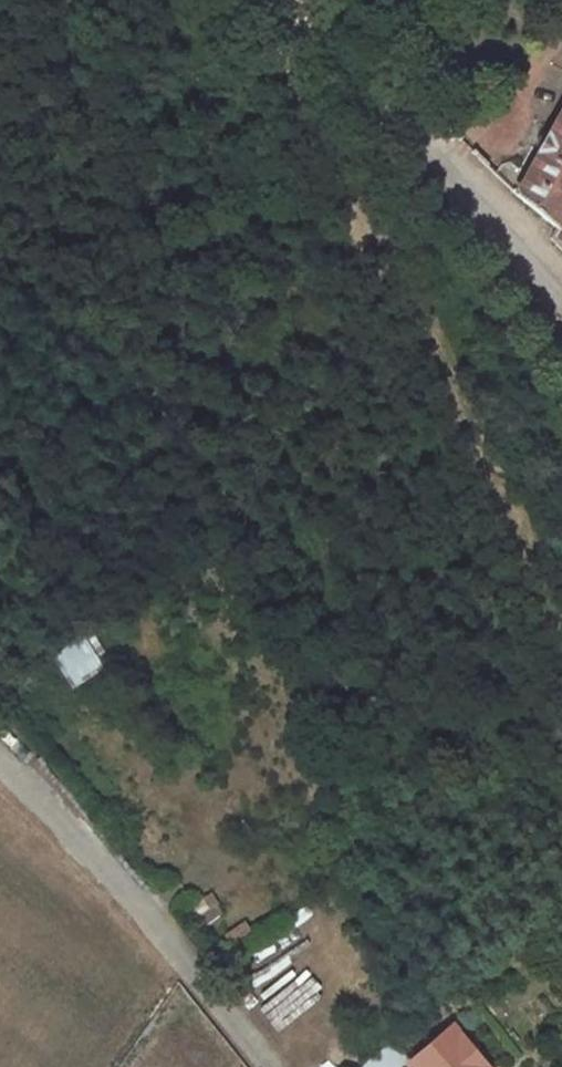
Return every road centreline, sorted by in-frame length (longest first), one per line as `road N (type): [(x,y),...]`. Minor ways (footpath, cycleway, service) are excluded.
road 1 (track): [(285,4),(277,23),(313,119),(561,628)]
road 2 (unclassified): [(0,766),(43,798),(267,1066)]
road 3 (track): [(427,146),(281,0)]
road 4 (residential): [(561,288),(427,146)]

